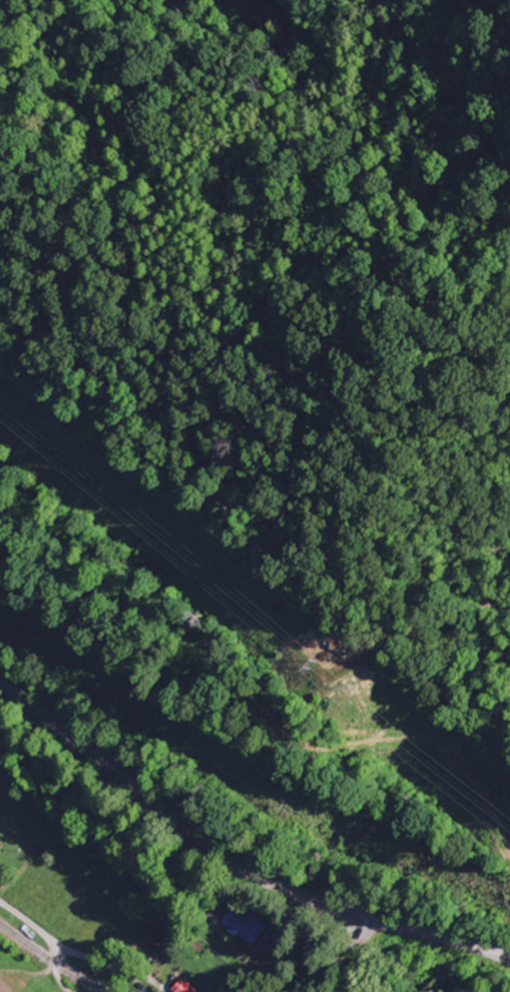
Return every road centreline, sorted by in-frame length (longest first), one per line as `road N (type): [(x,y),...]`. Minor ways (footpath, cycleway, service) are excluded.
road 1 (tertiary): [(509,960),(323,904),(242,867),(0,680)]

